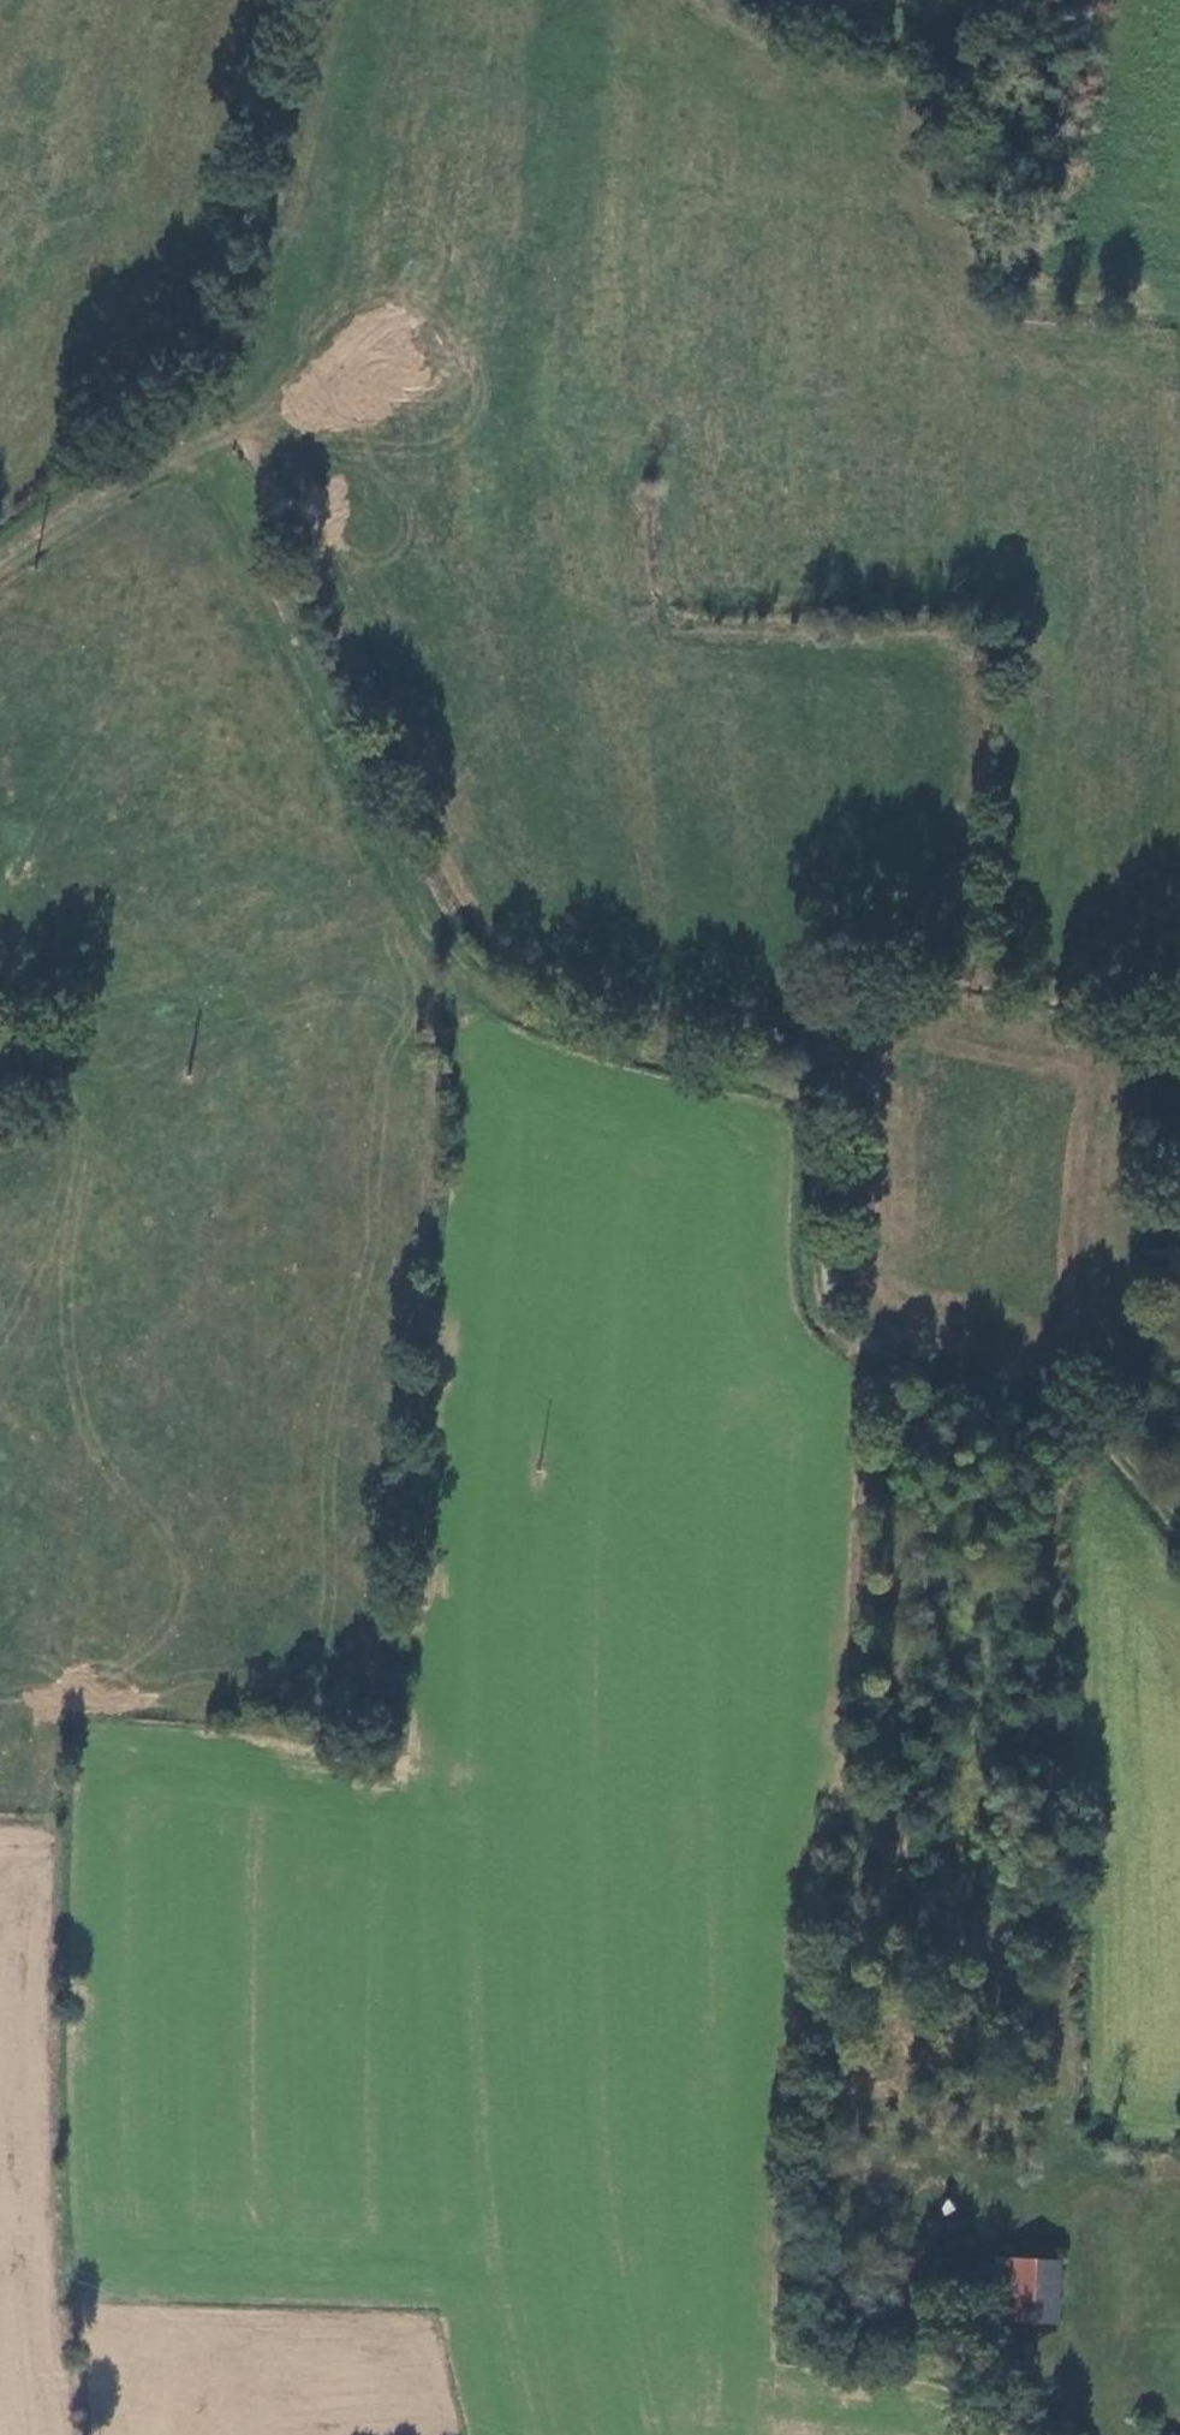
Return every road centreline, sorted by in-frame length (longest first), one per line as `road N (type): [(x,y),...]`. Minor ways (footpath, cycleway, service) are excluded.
road 1 (track): [(155,441),(209,495),(311,672),(447,955),(575,1025),(788,1068),(812,1110),(844,1344),(1043,1378),(1179,1530)]
road 2 (track): [(319,0),(230,380),(155,441)]
road 3 (track): [(155,441),(0,563)]

